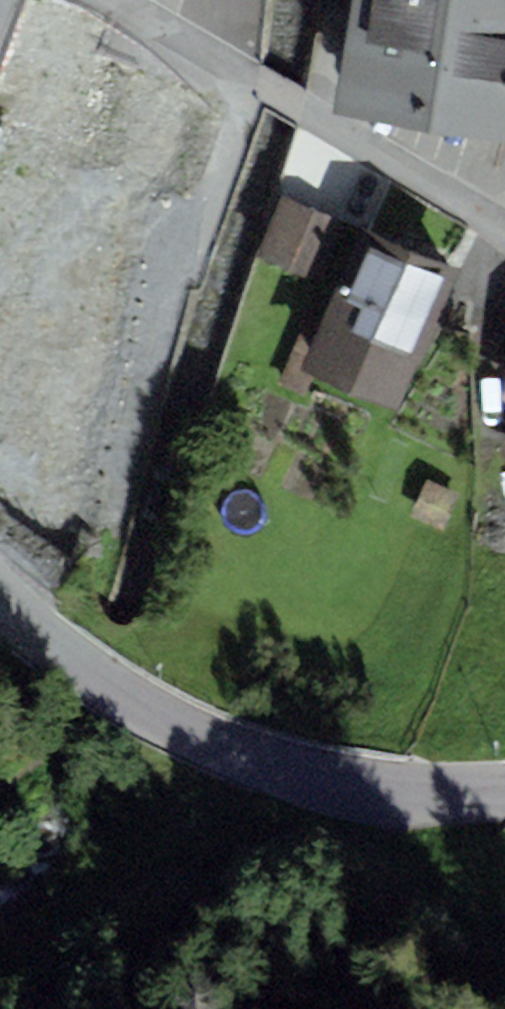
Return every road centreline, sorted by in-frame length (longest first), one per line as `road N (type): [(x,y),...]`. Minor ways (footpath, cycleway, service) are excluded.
road 1 (residential): [(504,788),(339,779),(185,724)]
road 2 (residential): [(0,588),(40,629),(185,724)]

